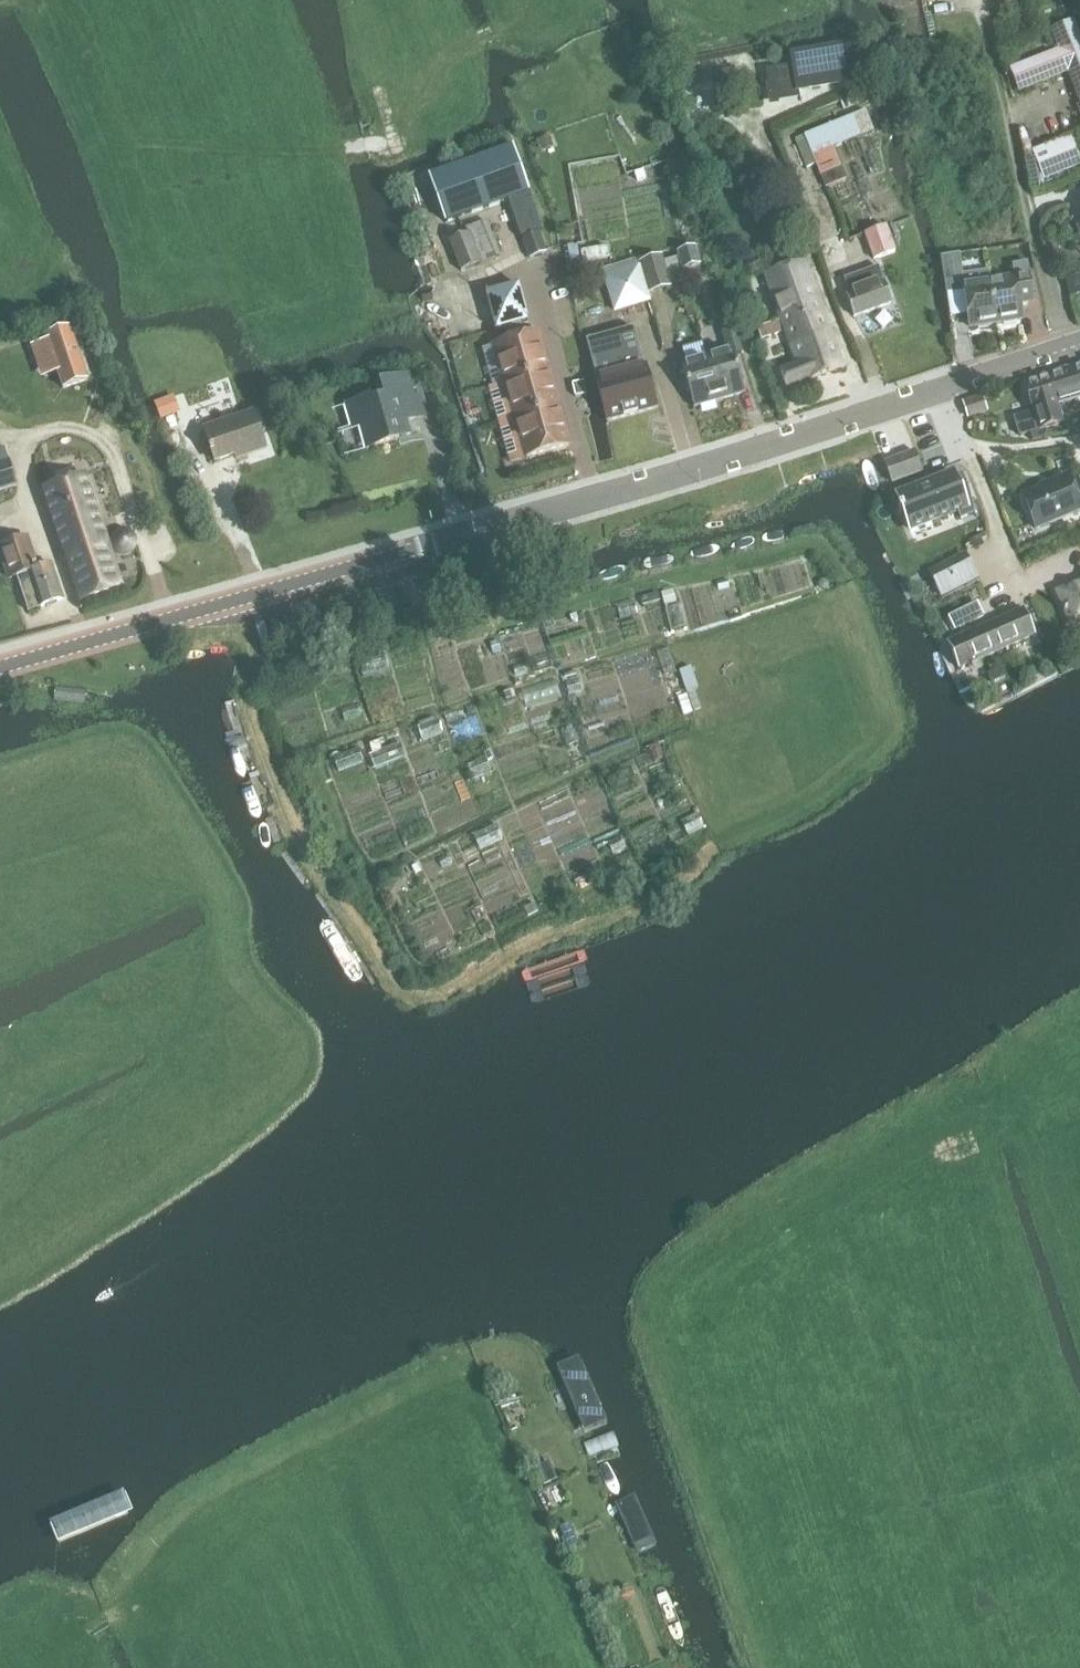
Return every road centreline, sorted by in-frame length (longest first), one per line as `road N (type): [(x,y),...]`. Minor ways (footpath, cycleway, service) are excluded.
road 1 (tertiary): [(570,497),(0,667)]
road 2 (track): [(668,1667),(537,1372)]
road 3 (tertiary): [(570,497),(631,503),(714,488),(838,422)]
road 4 (tertiary): [(838,422),(570,497)]
road 5 (residential): [(938,389),(1020,582),(1079,565)]
road 6 (tertiary): [(1079,341),(938,389)]

